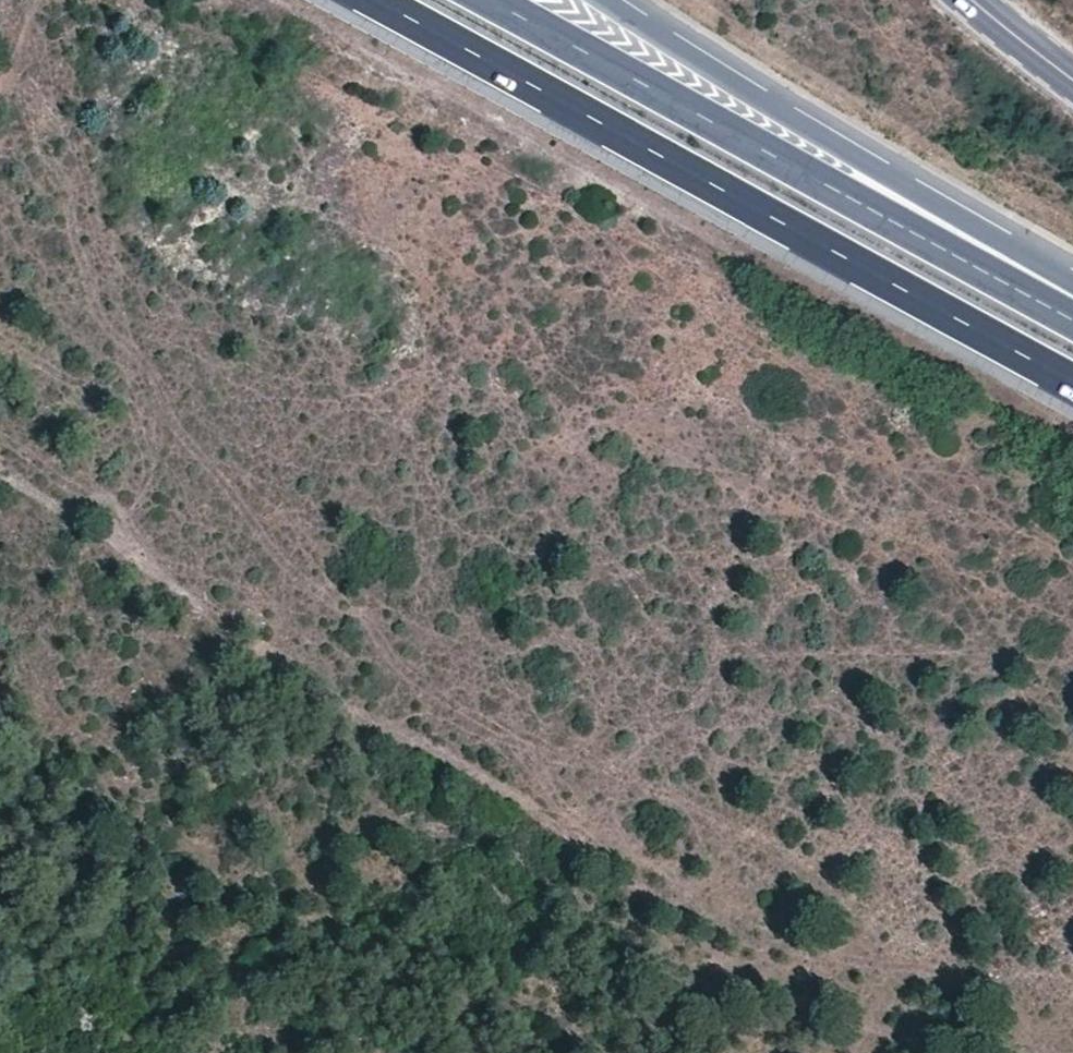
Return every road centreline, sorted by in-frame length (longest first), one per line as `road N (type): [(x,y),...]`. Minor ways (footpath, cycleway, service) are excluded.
road 1 (trunk): [(369,0),(1072,381)]
road 2 (trunk): [(1072,318),(482,0)]
road 3 (trunk): [(1072,277),(715,70),(615,0)]
road 4 (tertiary): [(971,0),(1072,82)]

